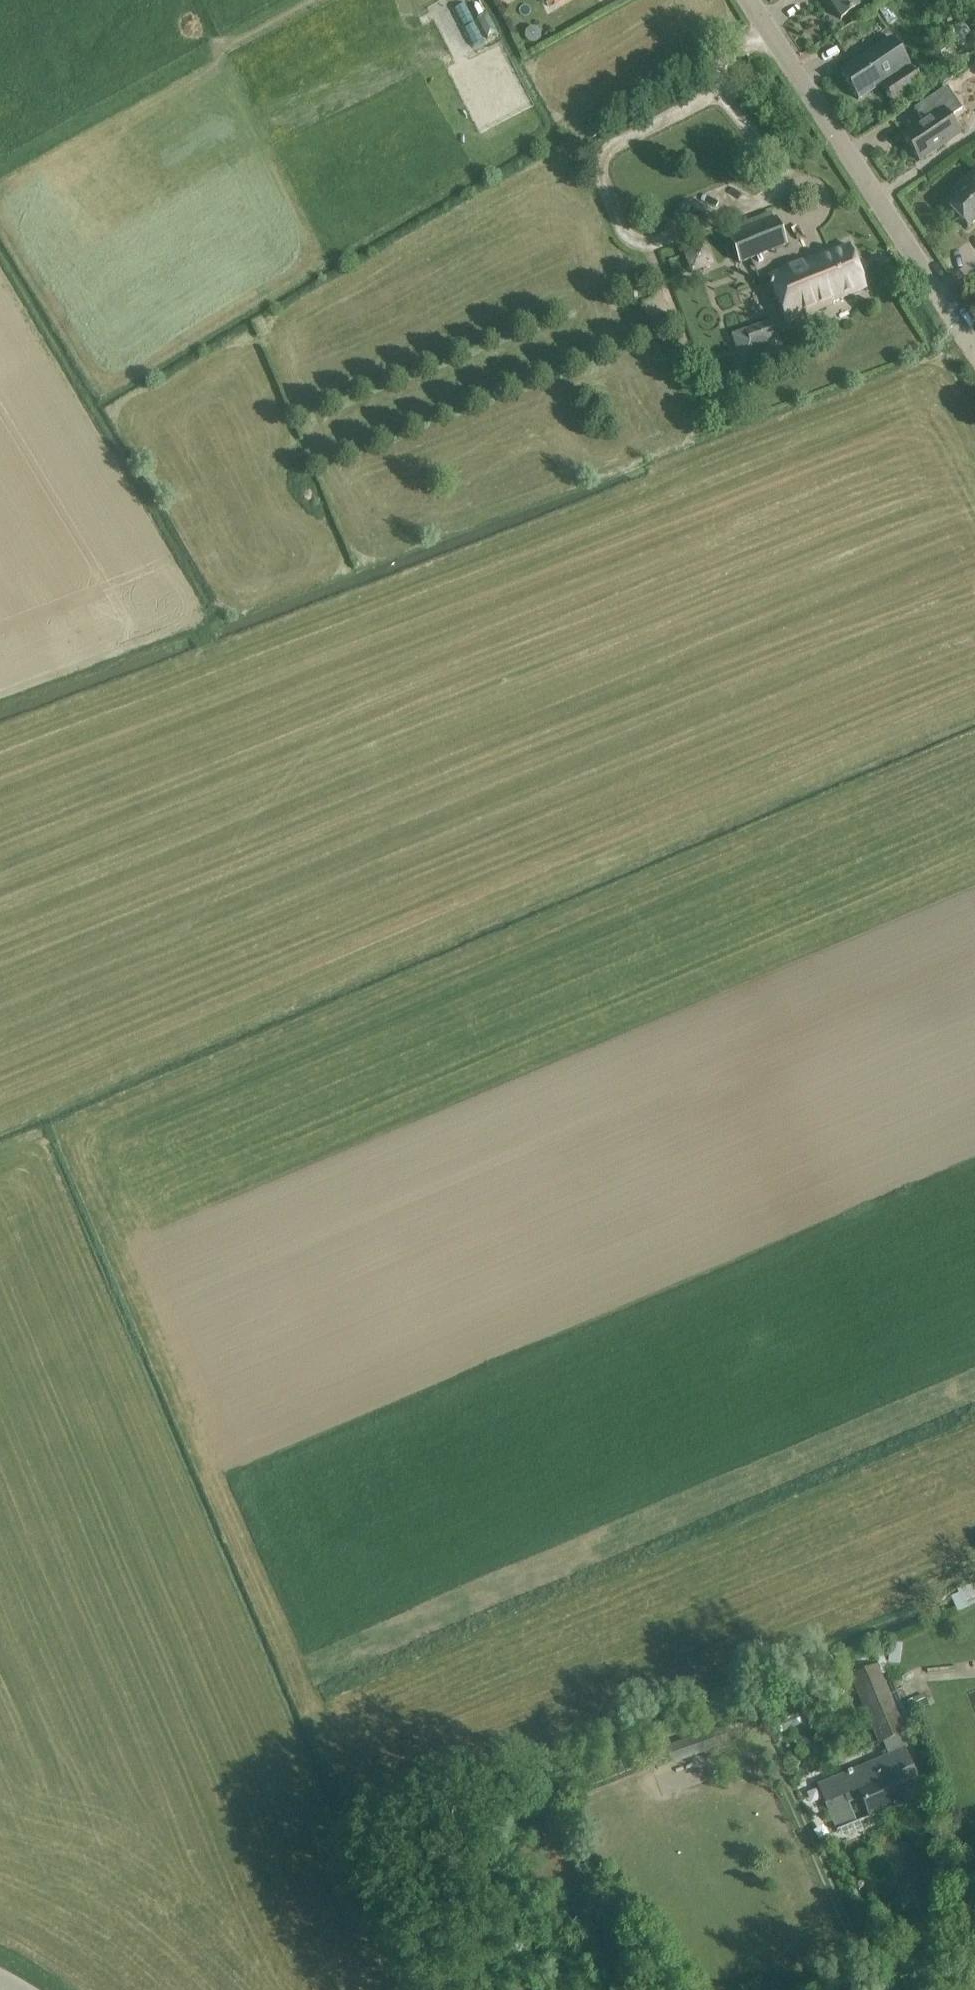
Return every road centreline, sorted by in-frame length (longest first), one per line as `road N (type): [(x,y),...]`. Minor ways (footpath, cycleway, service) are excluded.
road 1 (unclassified): [(974,351),(751,0)]

